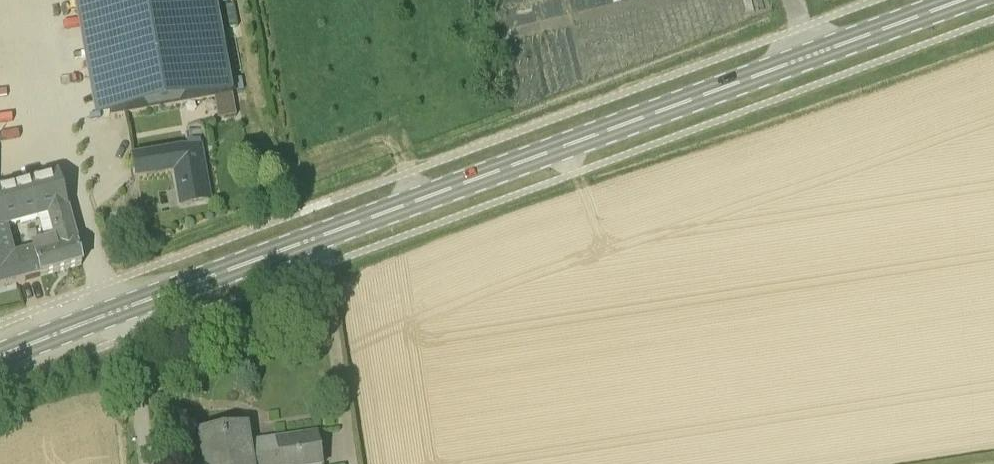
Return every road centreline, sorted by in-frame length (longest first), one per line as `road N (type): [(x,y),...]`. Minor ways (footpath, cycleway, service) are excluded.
road 1 (secondary): [(0,358),(957,0)]
road 2 (track): [(151,463),(127,308)]

